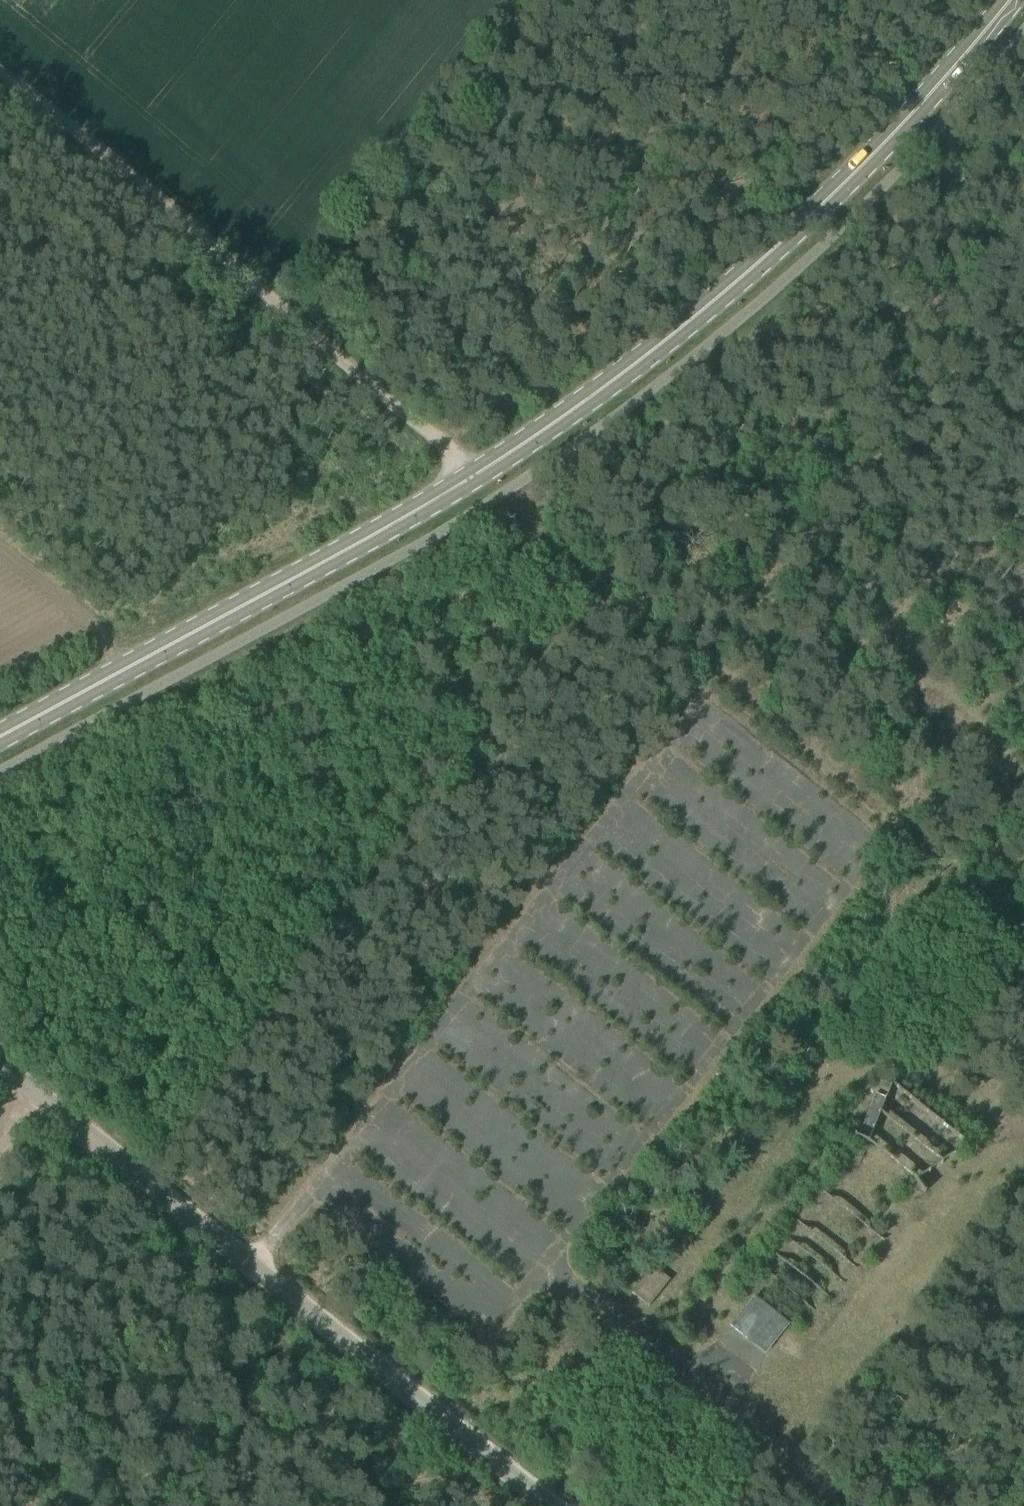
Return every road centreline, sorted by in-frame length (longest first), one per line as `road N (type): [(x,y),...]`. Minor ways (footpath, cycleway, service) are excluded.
road 1 (secondary): [(0,724),(532,429),(724,282),(816,197),(983,0)]
road 2 (unclassified): [(557,1505),(0,1060)]

